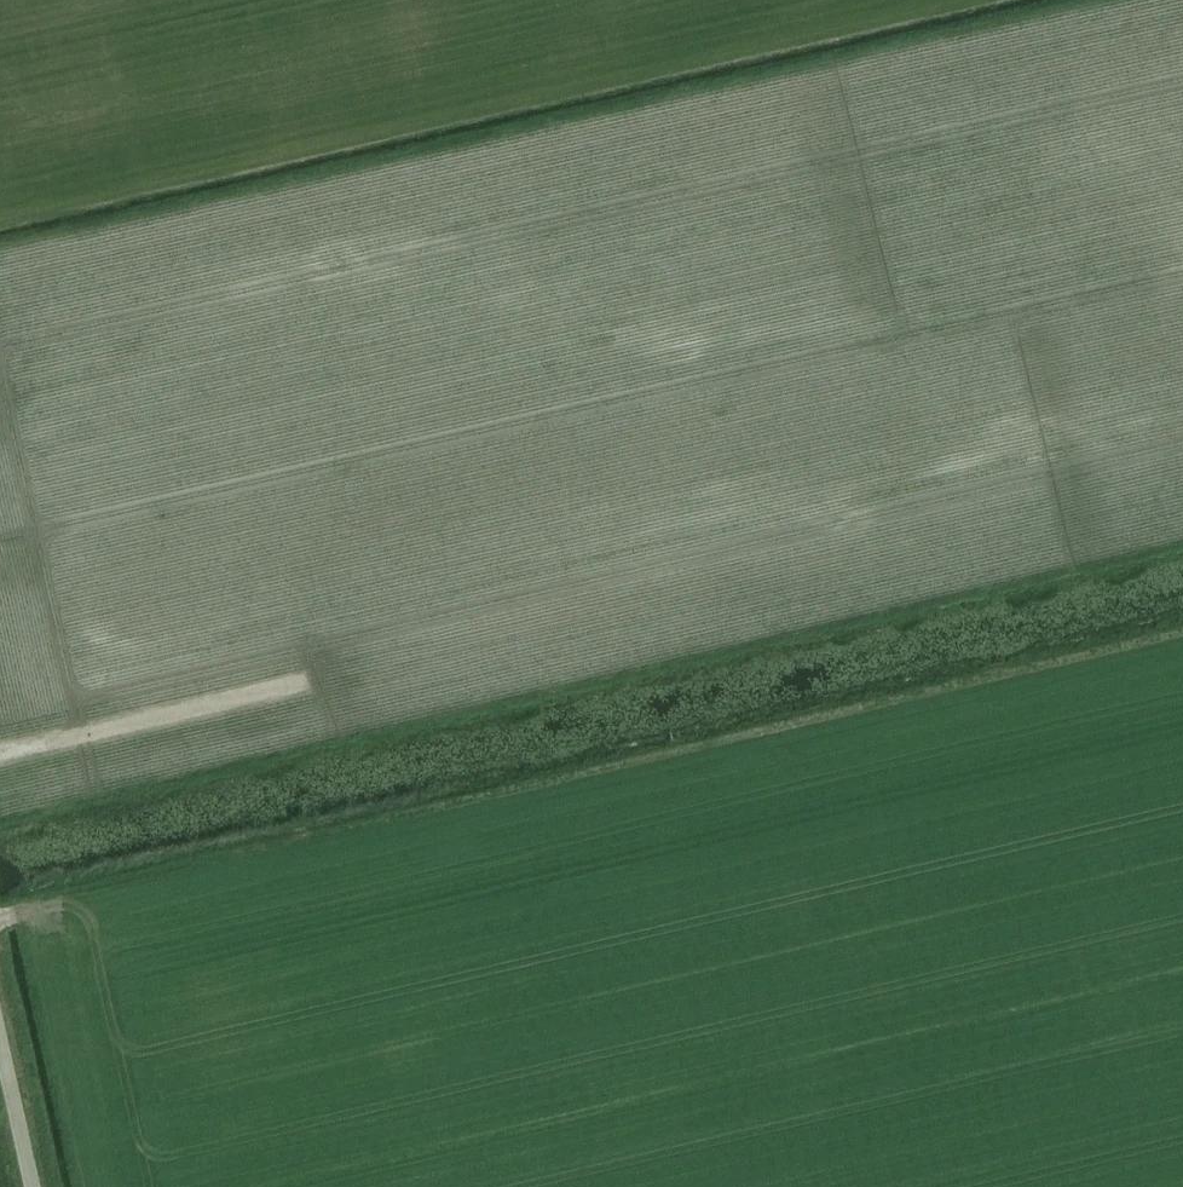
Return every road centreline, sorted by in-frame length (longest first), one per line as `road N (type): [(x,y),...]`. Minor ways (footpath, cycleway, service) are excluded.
road 1 (unclassified): [(31,1186),(0,1046)]

